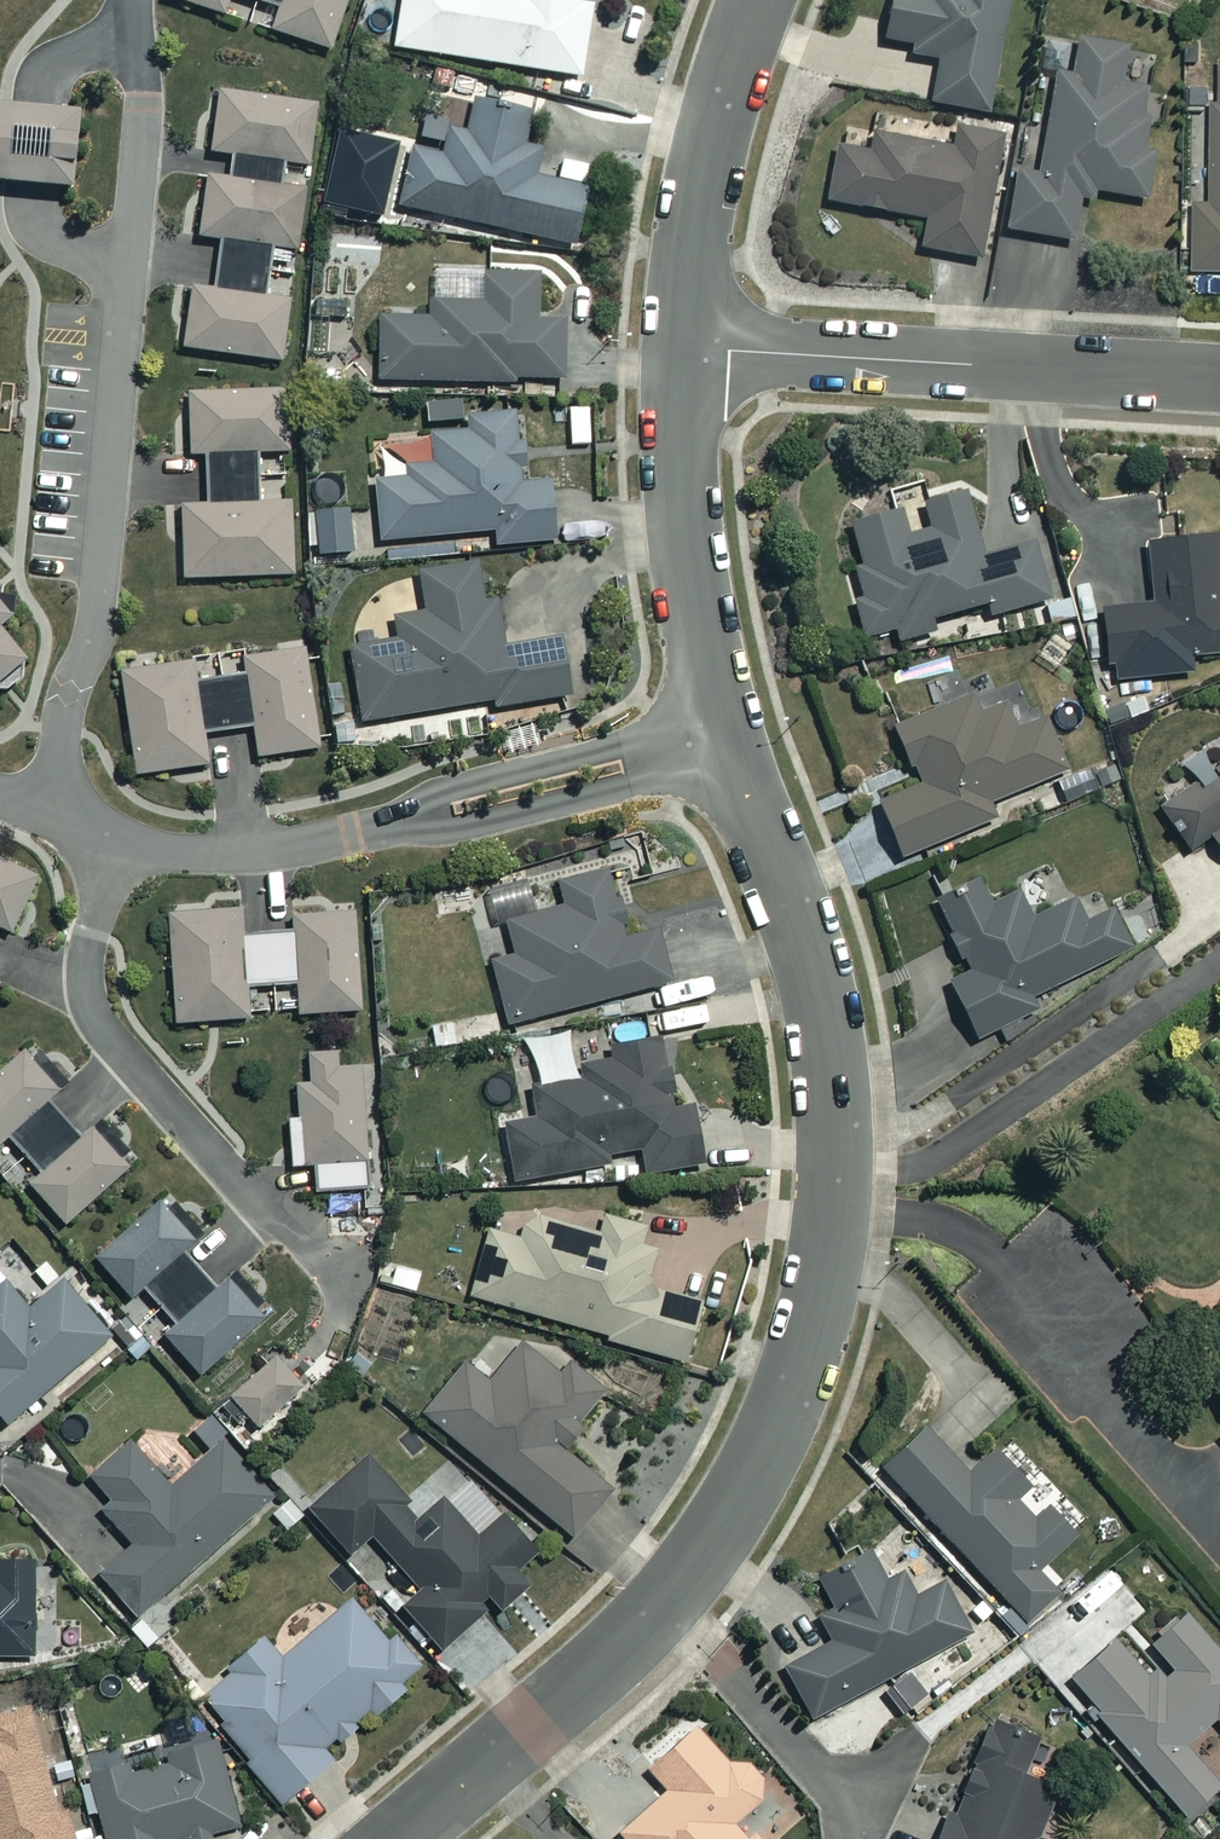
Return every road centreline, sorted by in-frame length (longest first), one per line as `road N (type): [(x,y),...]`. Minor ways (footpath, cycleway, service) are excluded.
road 1 (residential): [(664,1603),(733,1509),(789,1390),(826,1252),(835,1151),(833,1087),(810,967),(702,649),(677,468),(681,348)]
road 2 (residential): [(1219,378),(681,348)]
road 3 (residential): [(681,348),(692,229),(713,126),(755,0)]
road 4 (residential): [(398,1838),(664,1603)]
road 5 (residential): [(853,1838),(834,1788),(664,1603)]

